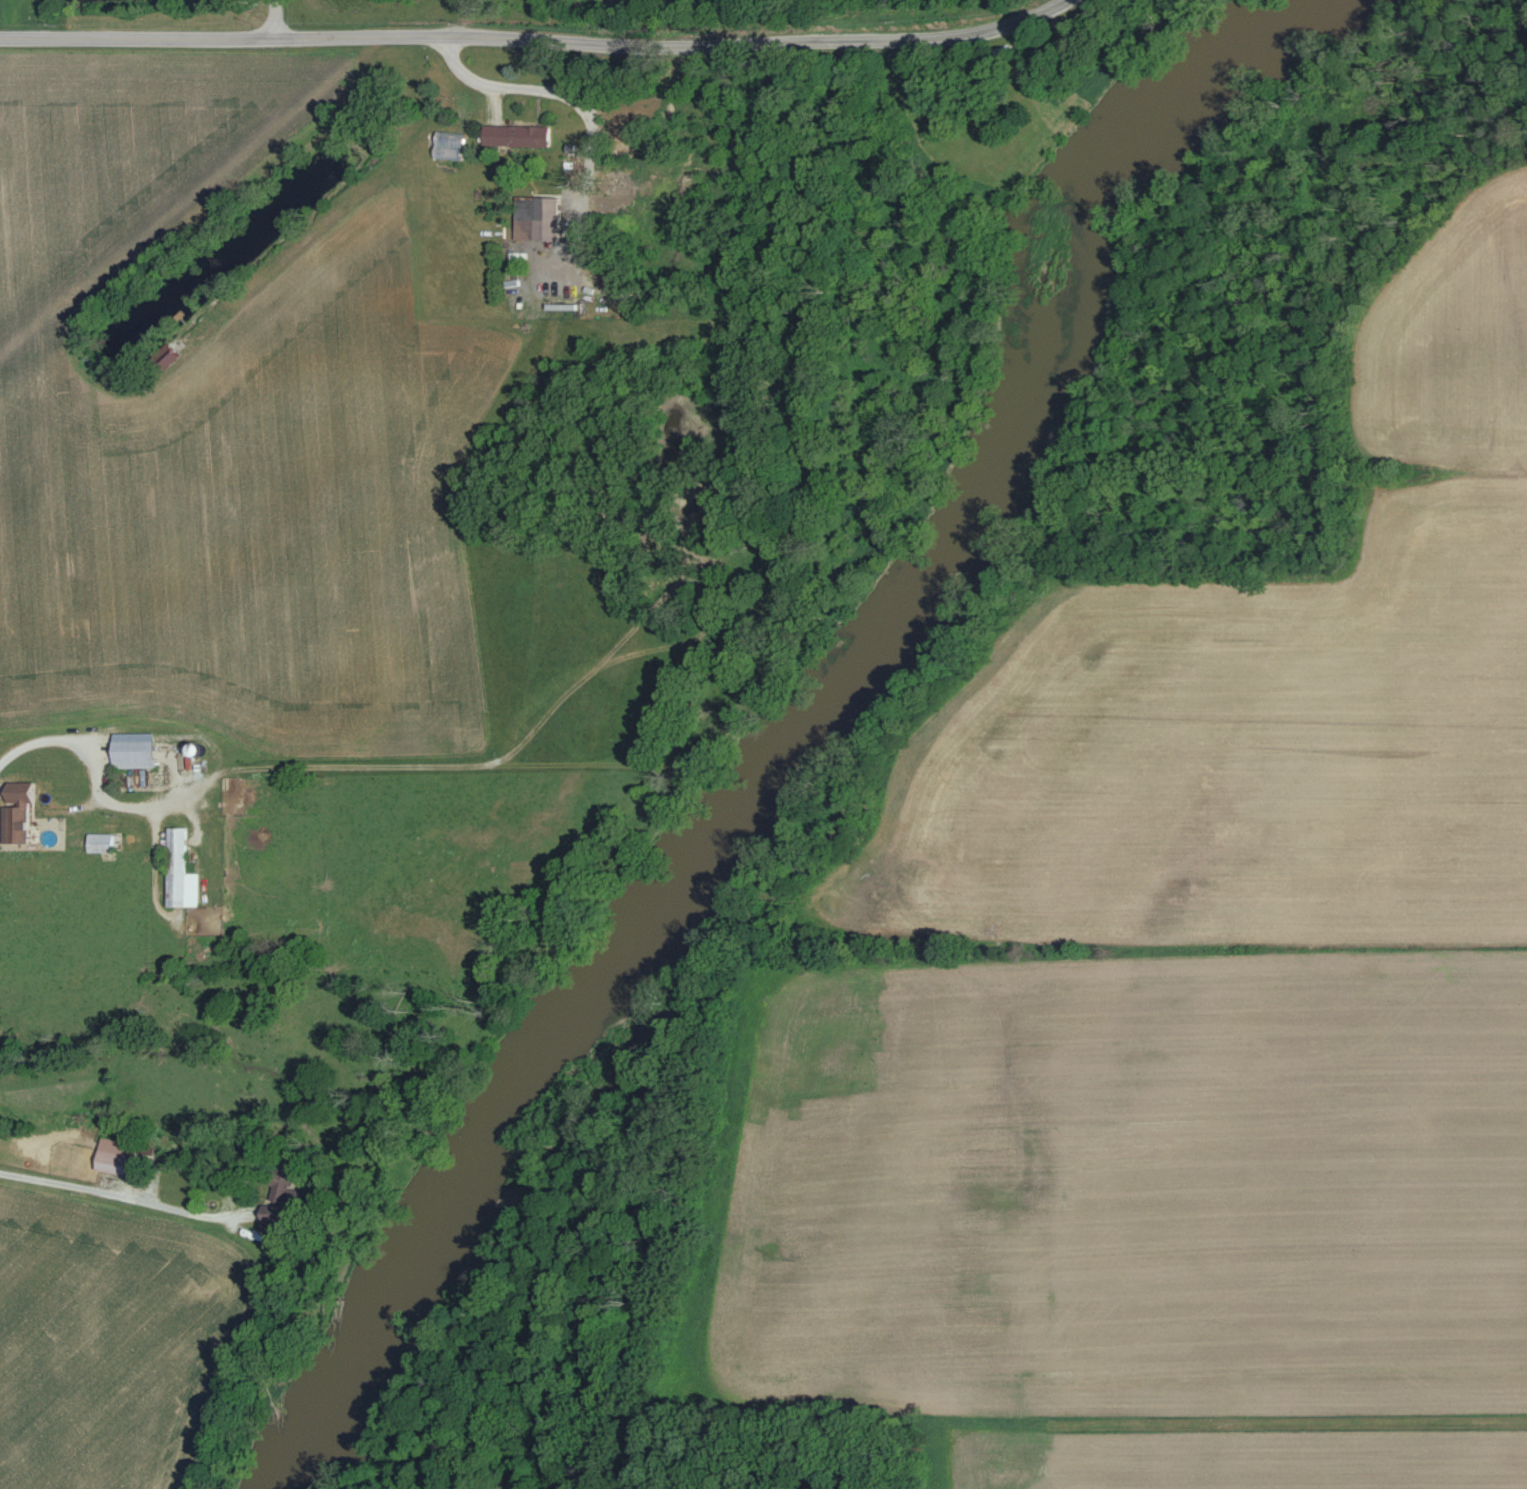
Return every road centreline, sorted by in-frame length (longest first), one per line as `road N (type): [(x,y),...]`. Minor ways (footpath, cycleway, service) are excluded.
road 1 (residential): [(277,37),(616,46),(908,37),(990,29),(1059,0)]
road 2 (residential): [(0,37),(277,37)]

